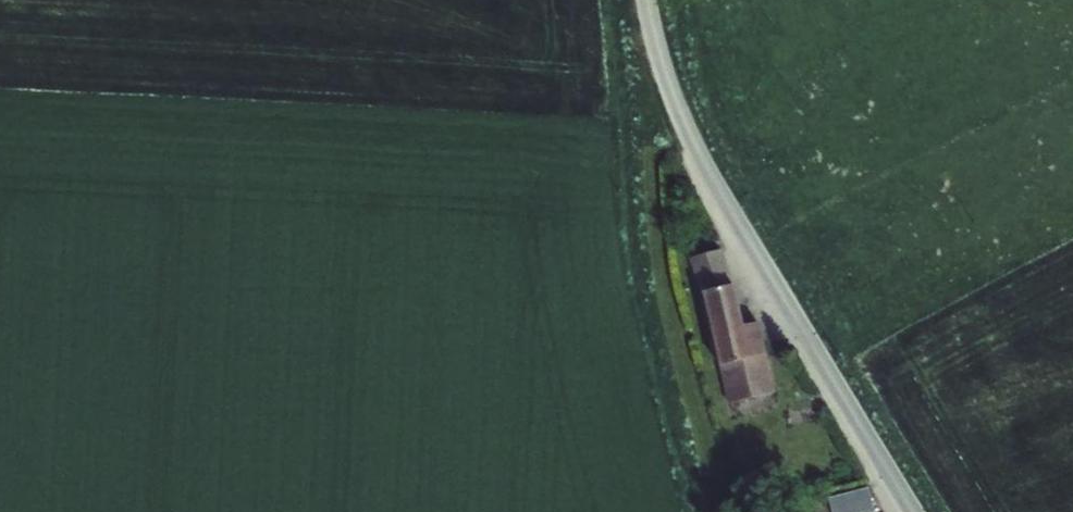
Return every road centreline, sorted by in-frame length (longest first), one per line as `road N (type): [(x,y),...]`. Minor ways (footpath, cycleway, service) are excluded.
road 1 (tertiary): [(915,511),(692,153),(643,0)]

